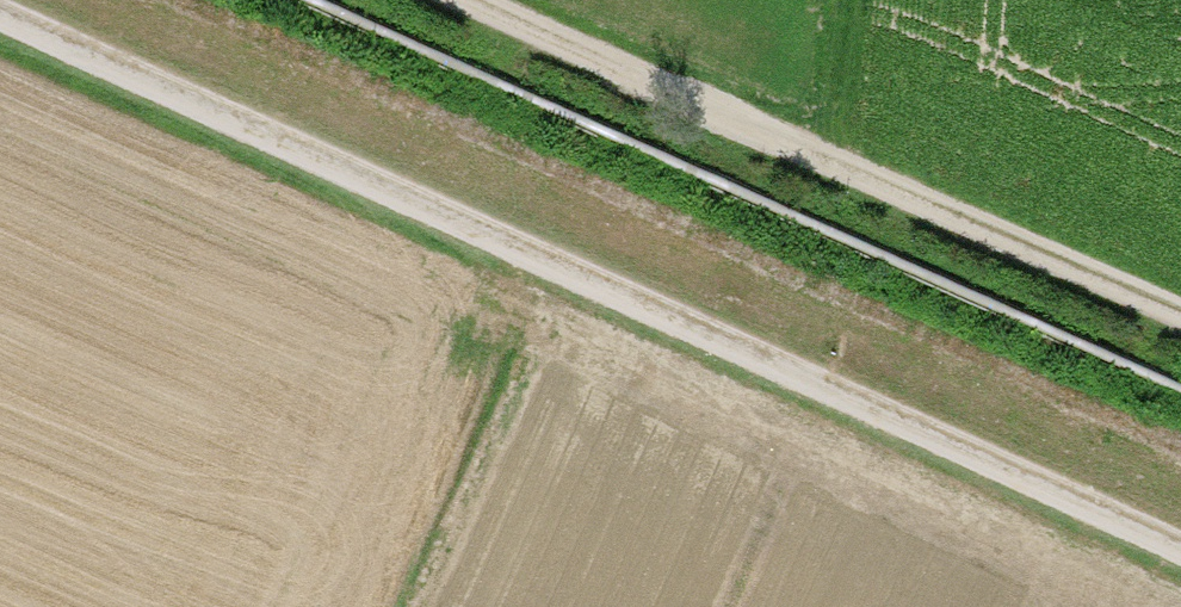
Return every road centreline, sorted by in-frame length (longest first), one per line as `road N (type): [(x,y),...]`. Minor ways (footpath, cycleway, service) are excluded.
road 1 (track): [(0,18),(1180,553)]
road 2 (track): [(436,0),(1180,338)]

